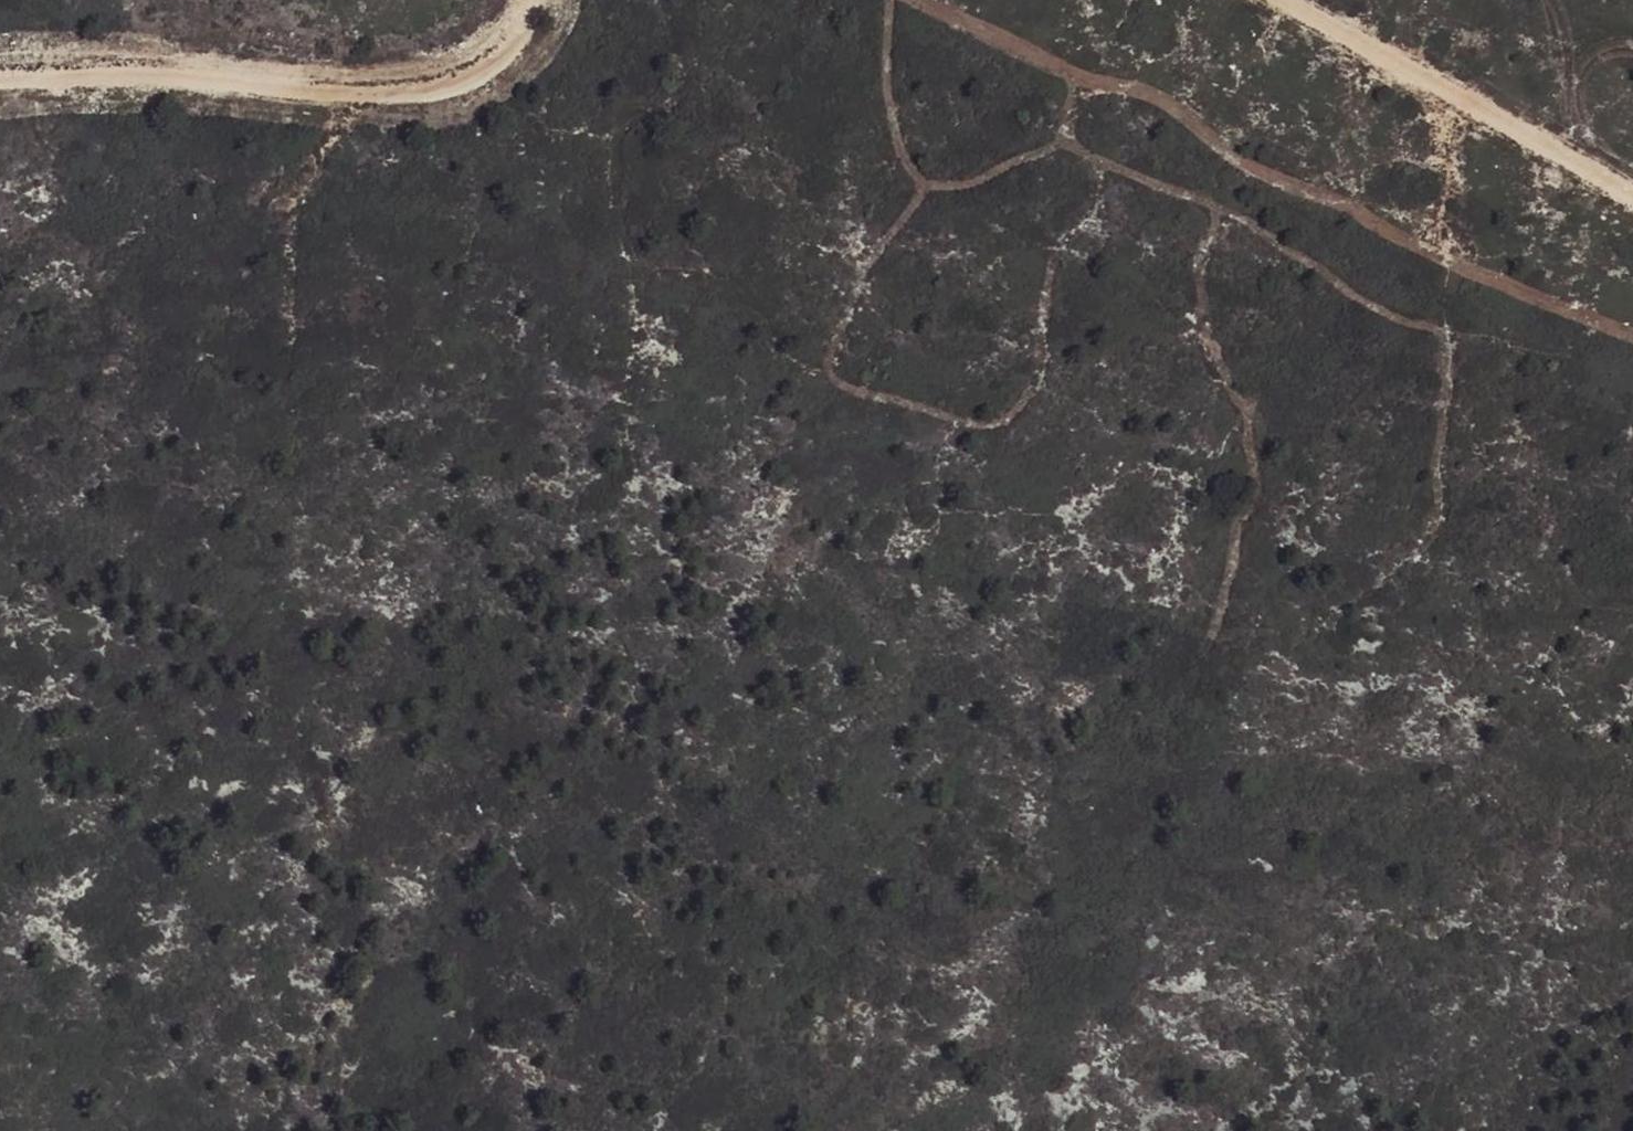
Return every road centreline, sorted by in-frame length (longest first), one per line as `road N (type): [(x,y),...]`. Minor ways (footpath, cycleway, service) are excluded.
road 1 (track): [(0,73),(78,66),(396,86),(482,64),(538,0)]
road 2 (track): [(1254,0),(1632,194)]

